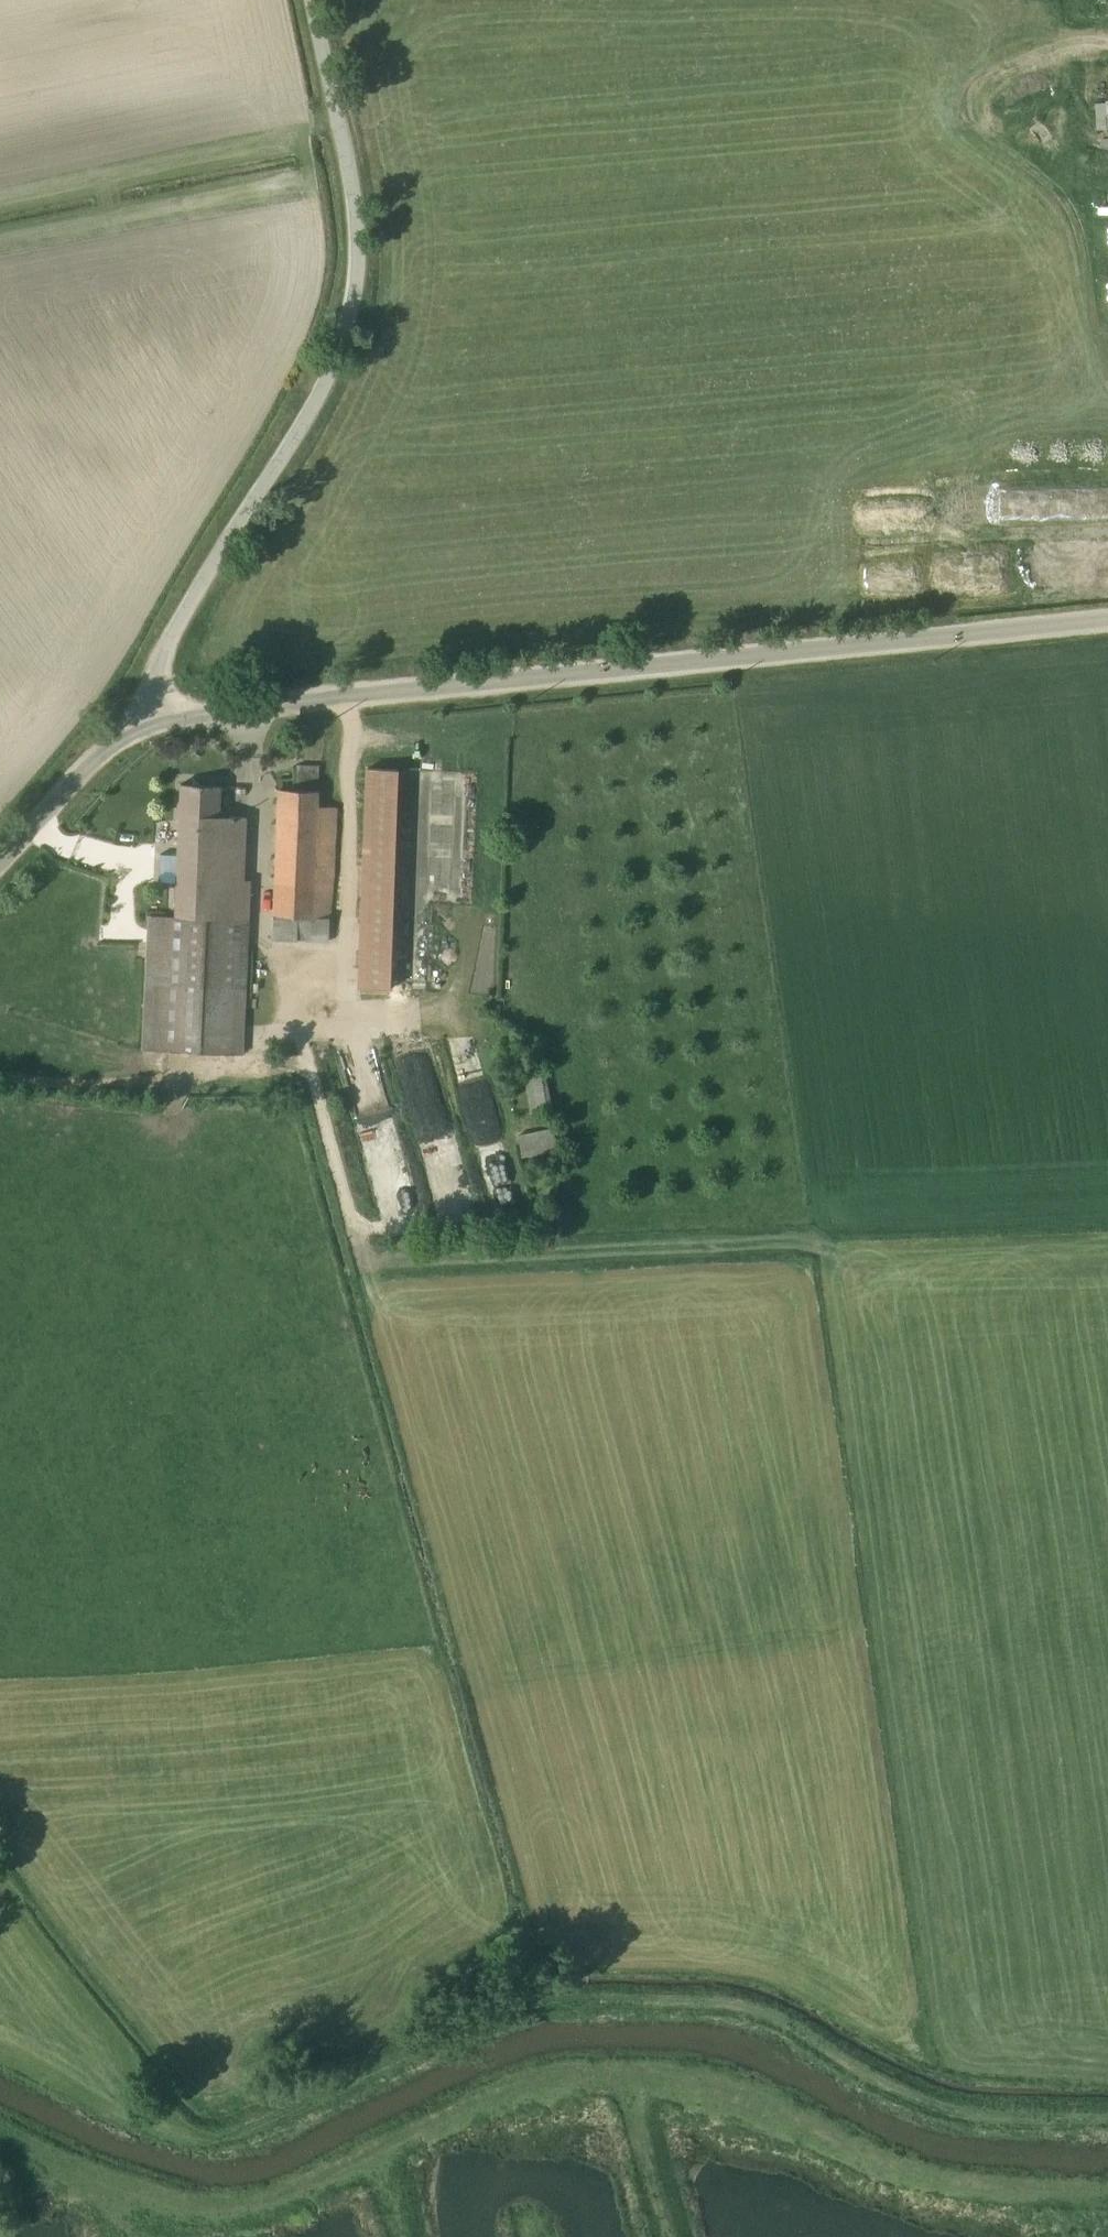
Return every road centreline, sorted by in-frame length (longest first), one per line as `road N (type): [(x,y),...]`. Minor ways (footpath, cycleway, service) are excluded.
road 1 (tertiary): [(163,724),(289,704),(1107,619)]
road 2 (unclassified): [(163,724),(160,655),(332,373),(355,304),(343,143),(312,0)]
road 3 (tertiary): [(0,865),(91,764),(163,724)]

